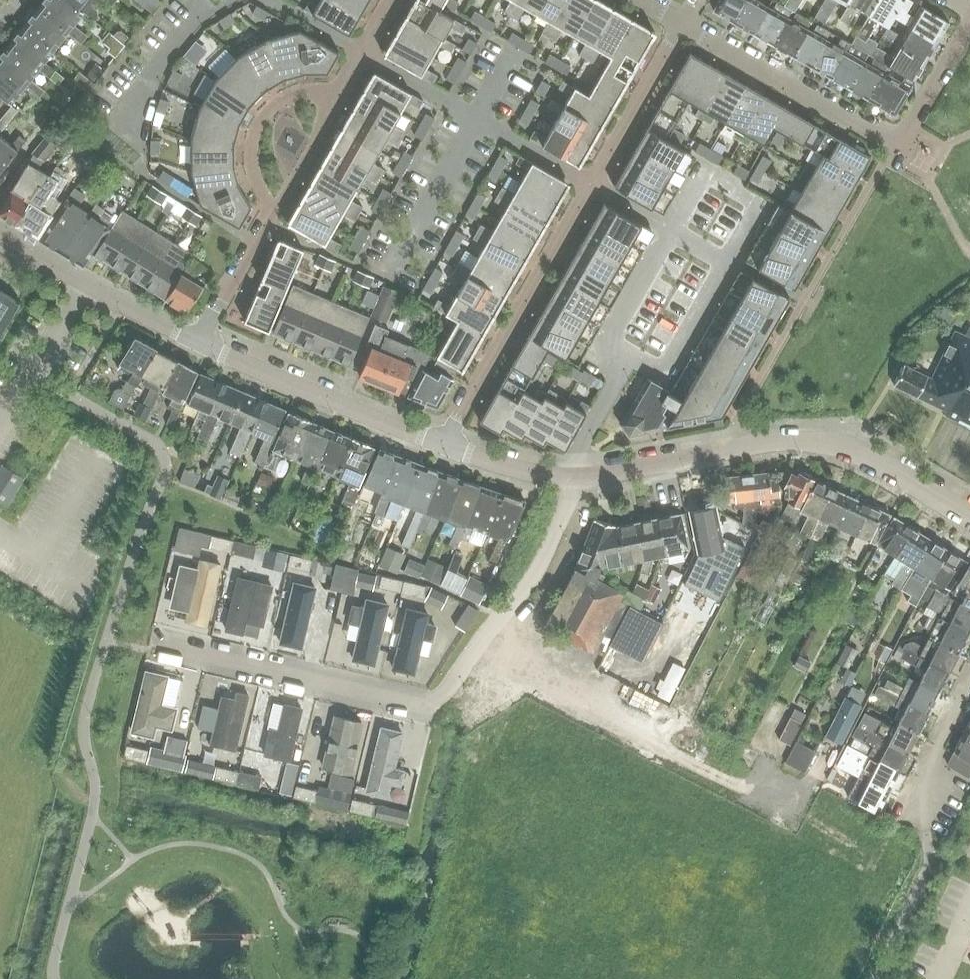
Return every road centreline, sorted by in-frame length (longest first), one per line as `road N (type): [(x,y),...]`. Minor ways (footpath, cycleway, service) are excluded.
road 1 (residential): [(570,476),(568,500),(535,574),(430,709),(155,643)]
road 2 (residential): [(445,444),(682,25)]
road 3 (residential): [(969,518),(857,452),(808,442),(570,476)]
road 4 (track): [(768,799),(533,681),(492,627)]
road 5 (residential): [(445,444),(198,342)]
road 6 (residential): [(899,147),(682,25)]
road 7 (residential): [(198,342),(0,234)]
road 8 (residential): [(341,91),(291,94),(262,117),(251,163),(272,210)]
road 9 (residential): [(198,342),(272,210)]
road 10 (residential): [(904,812),(969,682)]
road 11 (residential): [(899,147),(969,24)]
road 12 (residential): [(272,210),(341,91)]
road 13 (residential): [(570,476),(445,444)]

